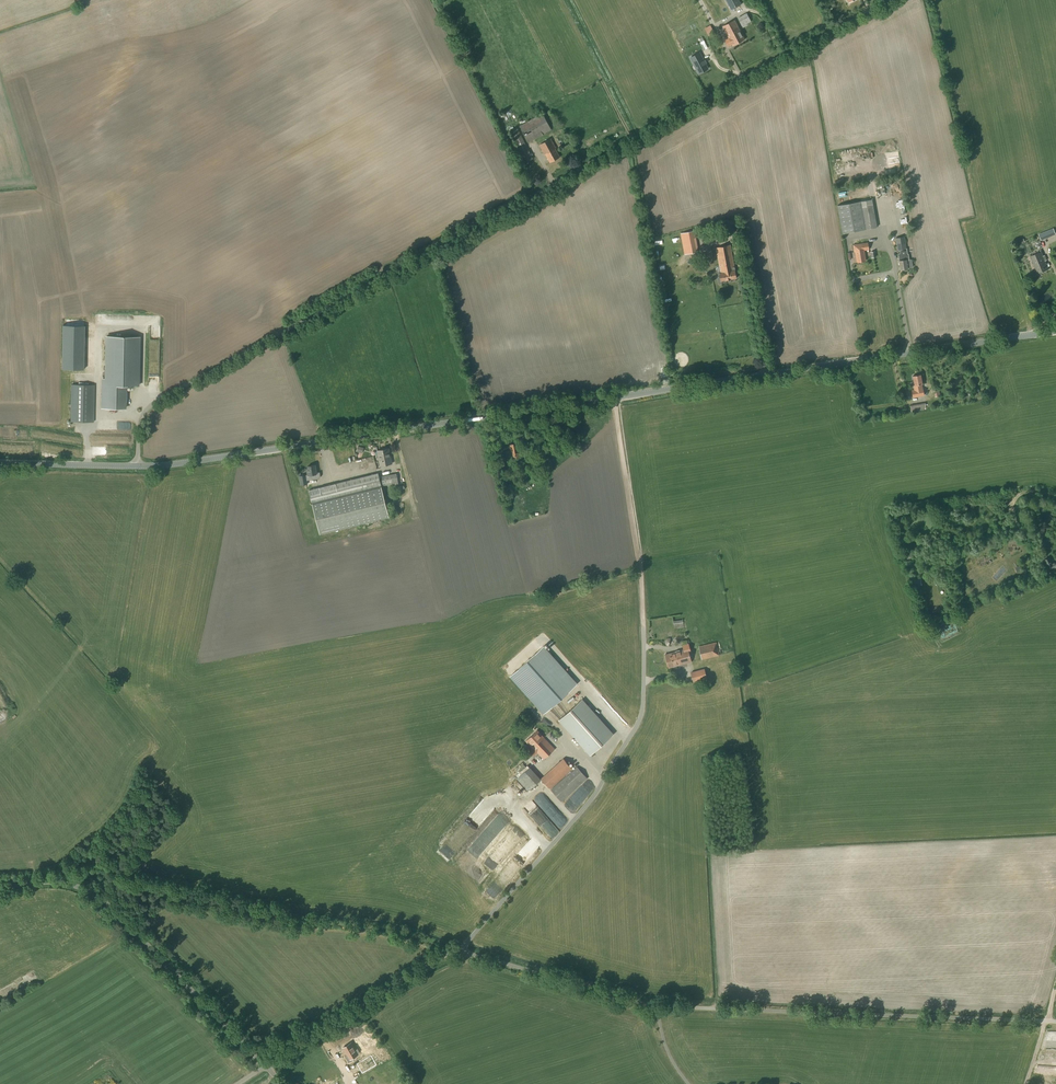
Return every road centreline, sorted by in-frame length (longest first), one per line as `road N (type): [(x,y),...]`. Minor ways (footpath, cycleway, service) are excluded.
road 1 (secondary): [(138,466),(1055,330)]
road 2 (unclassified): [(138,466),(139,421),(148,407),(887,0)]
road 3 (unclassified): [(1055,1022),(675,1007),(458,952)]
road 4 (unclassified): [(458,952),(588,803),(637,724),(644,626)]
road 5 (unclassified): [(266,1066),(105,904),(63,883),(0,888)]
road 6 (track): [(644,626),(614,396)]
road 7 (unclassified): [(266,1066),(458,952)]
road 8 (secondary): [(0,463),(138,466)]

